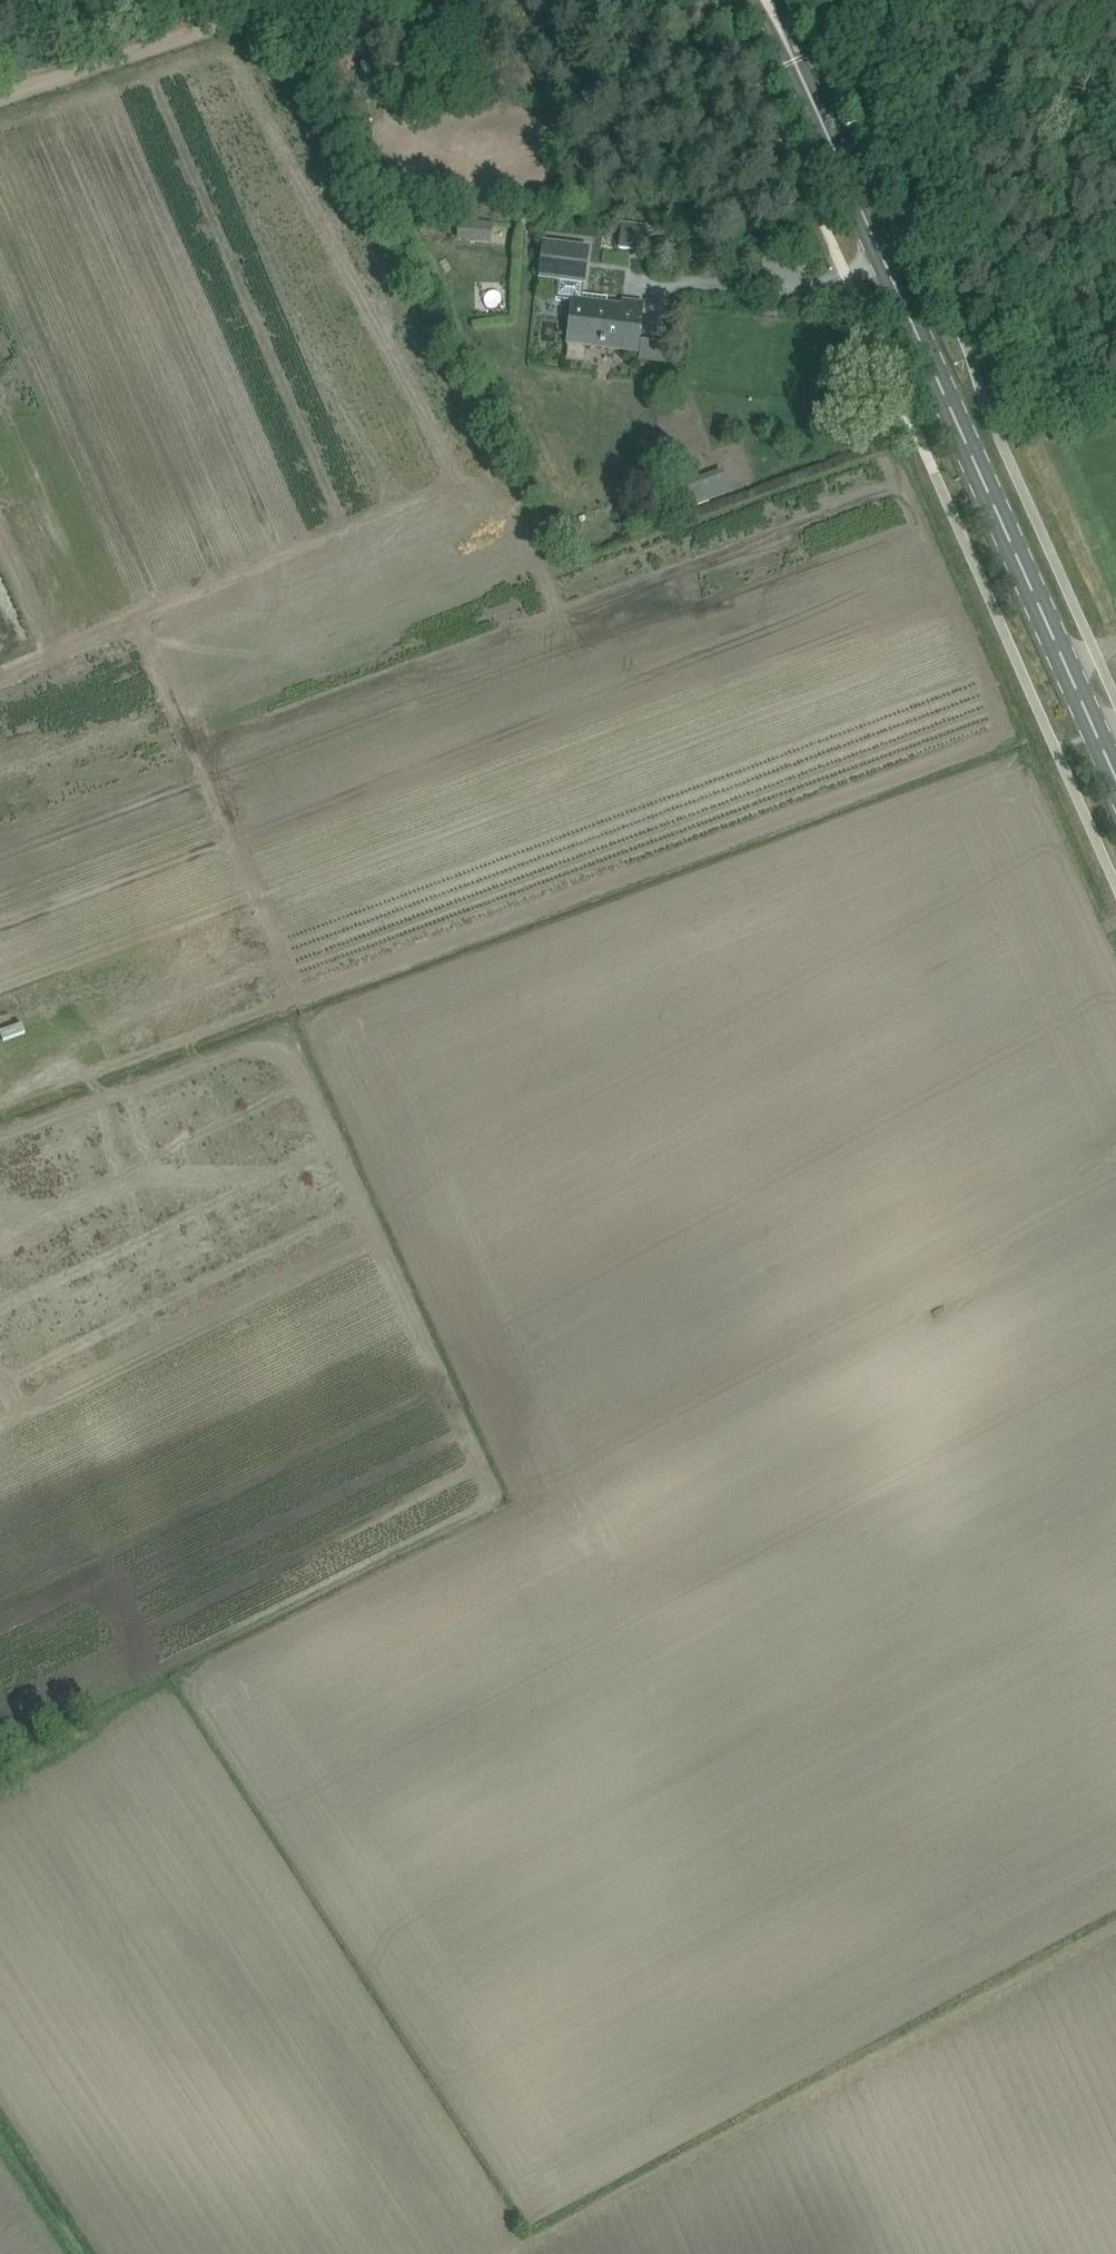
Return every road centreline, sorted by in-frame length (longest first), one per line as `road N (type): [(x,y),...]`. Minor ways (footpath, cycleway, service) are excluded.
road 1 (secondary): [(1115,781),(793,58)]
road 2 (track): [(0,100),(298,0)]

